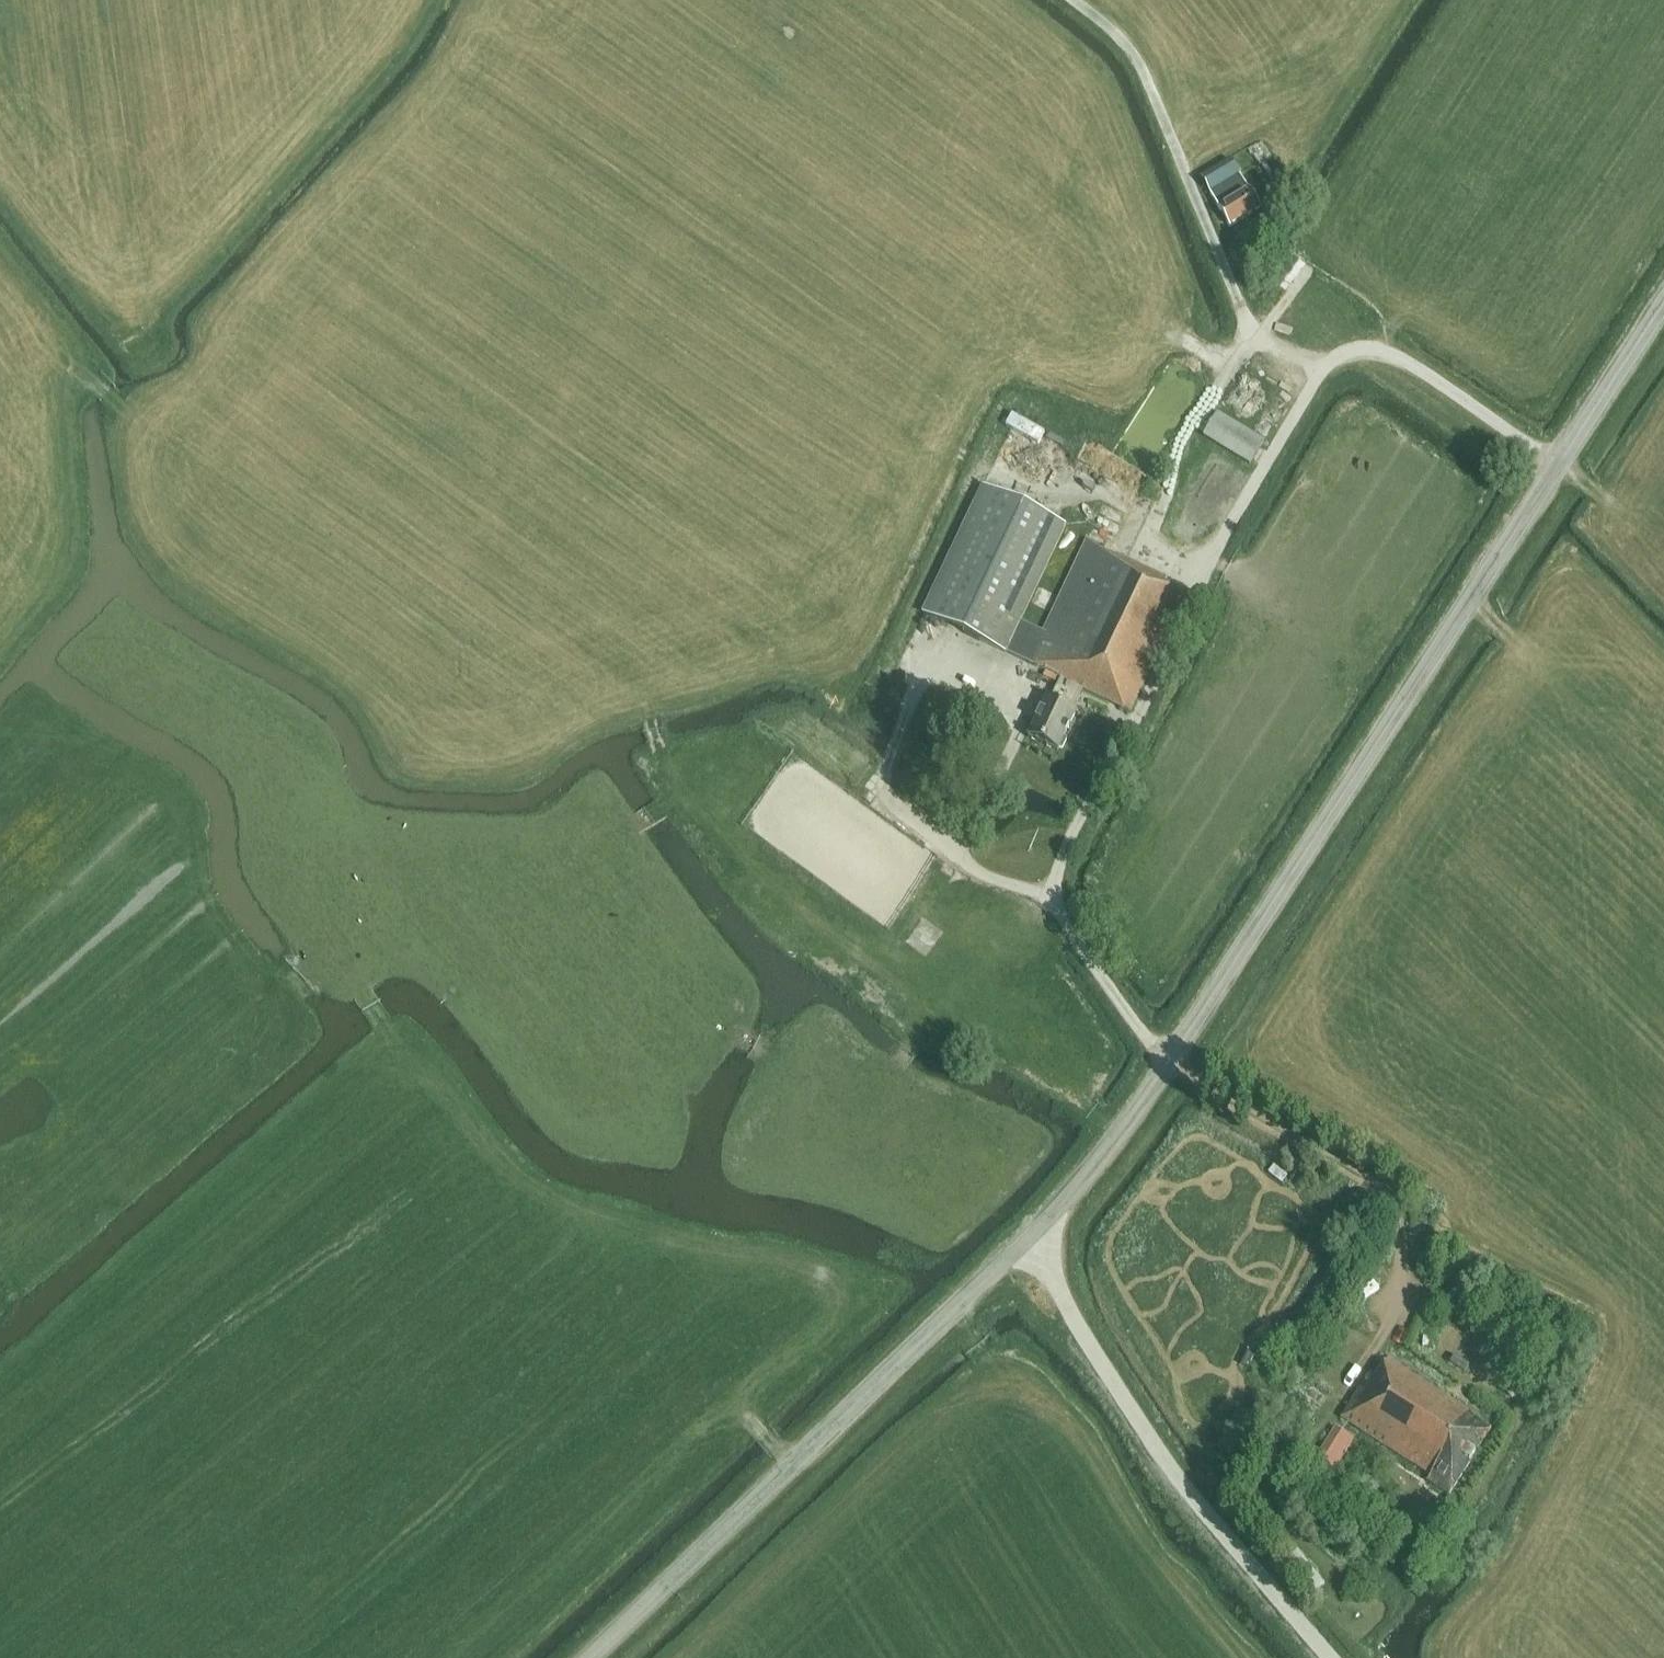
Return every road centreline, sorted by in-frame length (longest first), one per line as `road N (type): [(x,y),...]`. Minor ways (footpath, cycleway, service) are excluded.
road 1 (tertiary): [(590,1657),(1028,1239),(1104,1153),(1663,305)]

